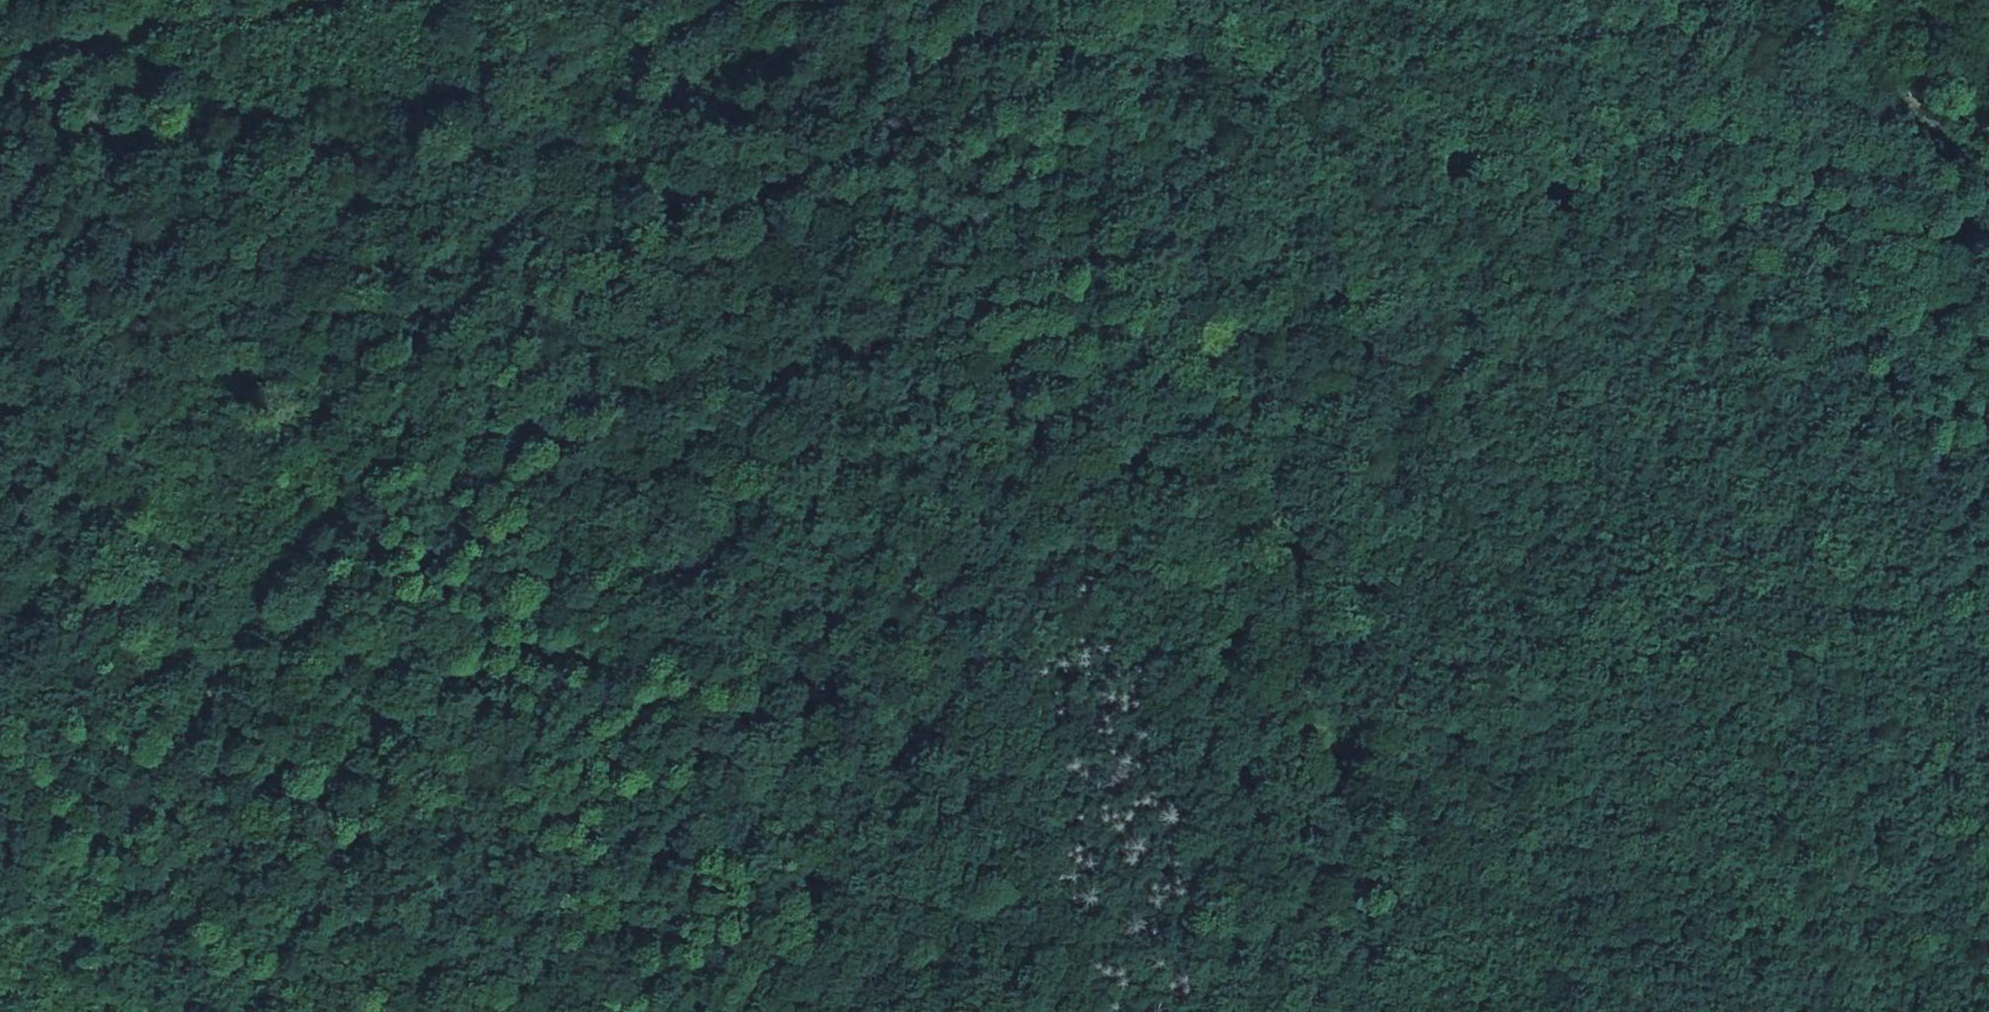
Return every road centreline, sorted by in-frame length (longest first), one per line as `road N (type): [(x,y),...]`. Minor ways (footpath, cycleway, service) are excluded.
road 1 (track): [(1988,165),(1832,0)]

